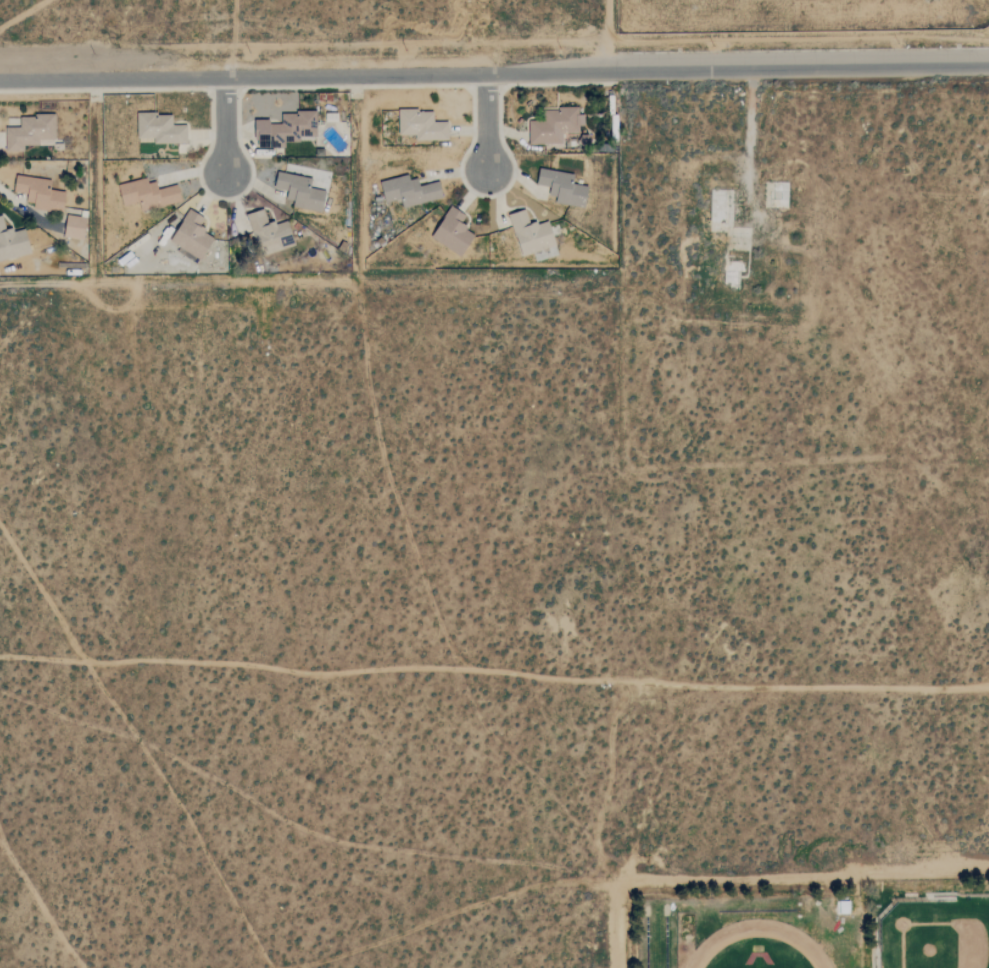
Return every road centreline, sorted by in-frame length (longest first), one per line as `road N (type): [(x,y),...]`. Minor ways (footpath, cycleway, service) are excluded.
road 1 (residential): [(0,74),(988,62)]
road 2 (track): [(988,867),(621,878)]

